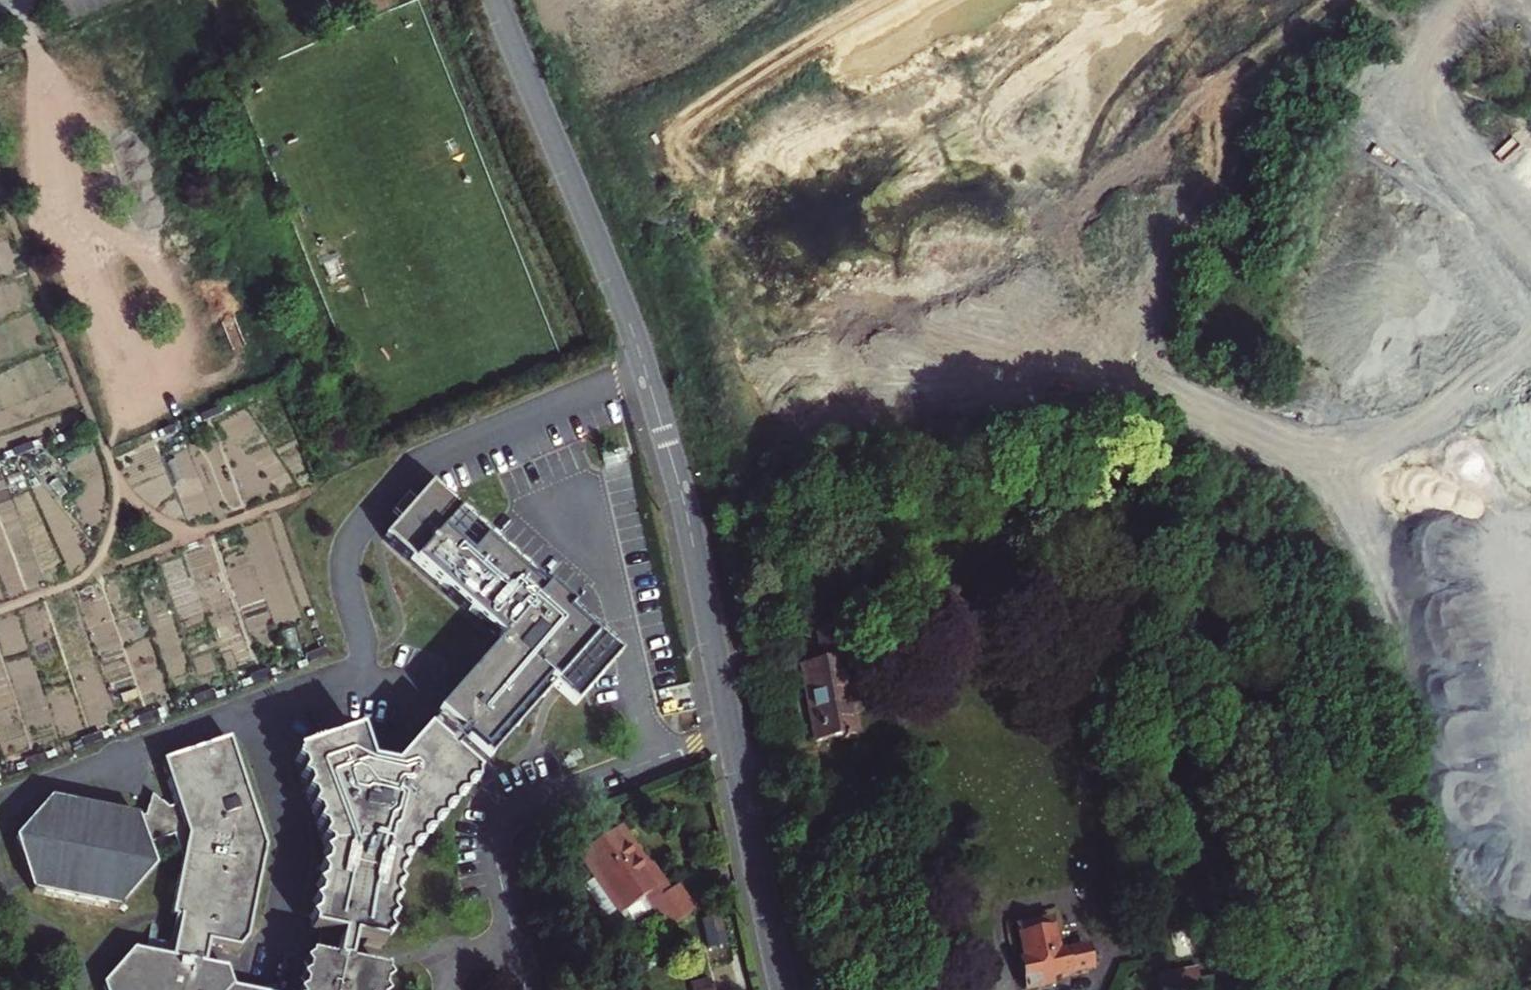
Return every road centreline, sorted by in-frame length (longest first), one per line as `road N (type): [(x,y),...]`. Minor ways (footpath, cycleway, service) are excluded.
road 1 (residential): [(783,989),(664,434),(628,324),(494,0)]
road 2 (track): [(678,481),(1168,368)]

